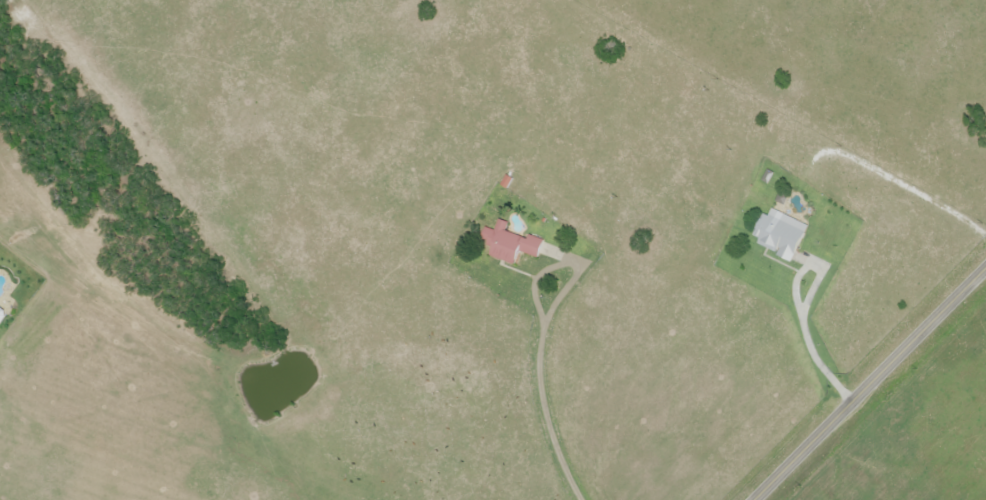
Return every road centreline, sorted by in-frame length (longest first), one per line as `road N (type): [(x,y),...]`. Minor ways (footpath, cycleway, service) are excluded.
road 1 (tertiary): [(754,499),(985,268)]

